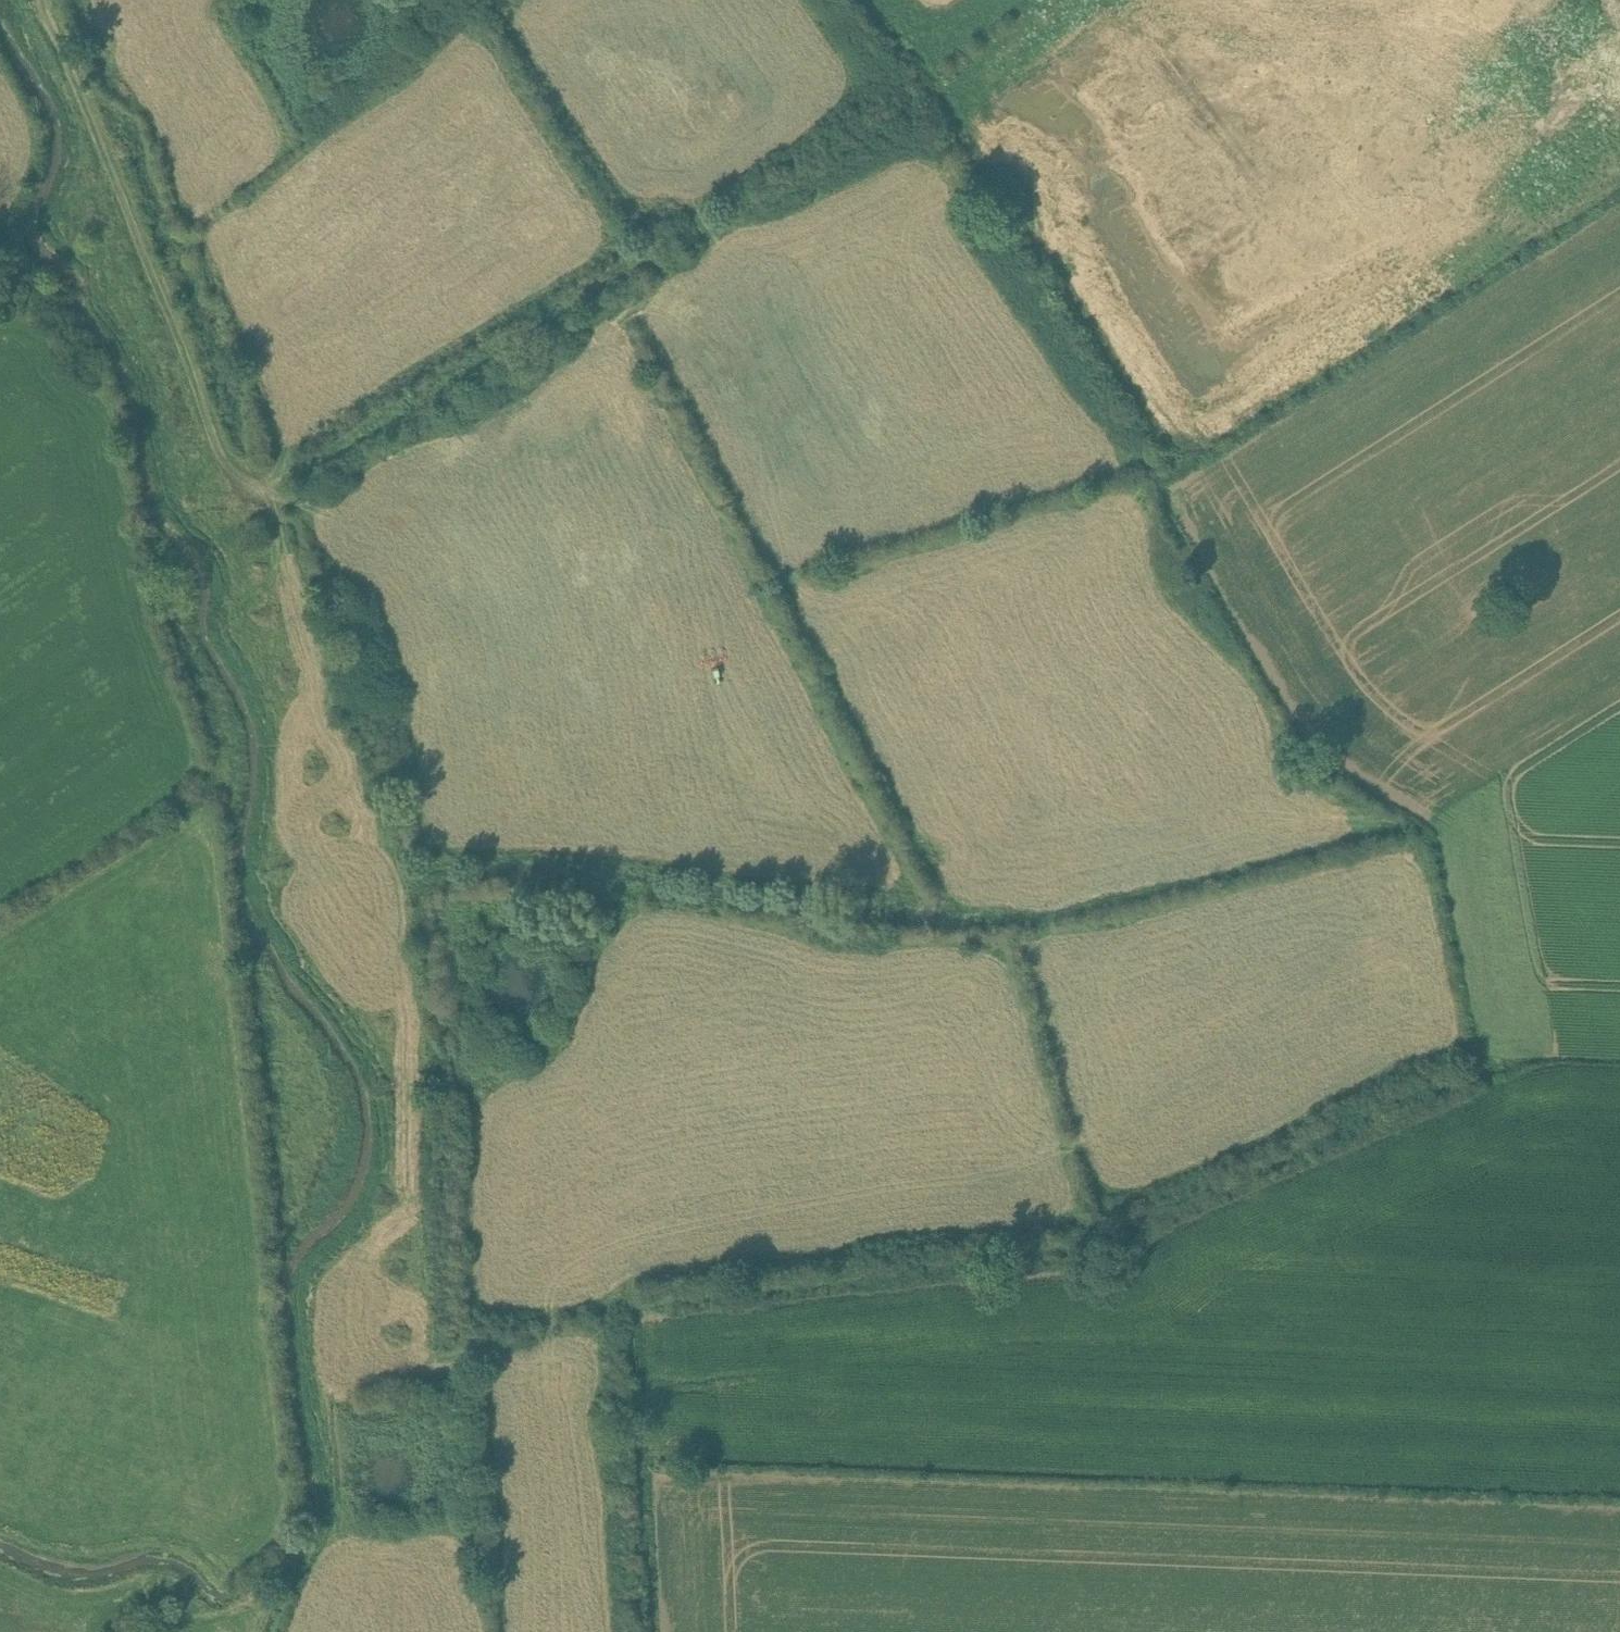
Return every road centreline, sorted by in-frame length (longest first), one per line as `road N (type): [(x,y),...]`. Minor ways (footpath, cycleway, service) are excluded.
road 1 (track): [(265,489),(239,478),(220,443),(92,107),(39,0)]

